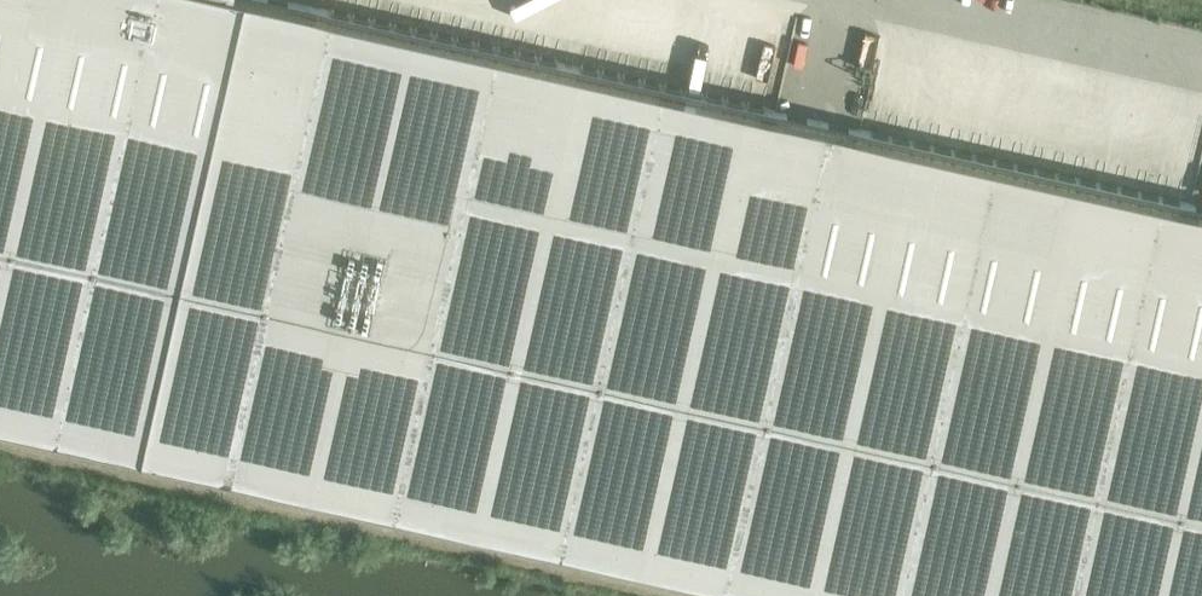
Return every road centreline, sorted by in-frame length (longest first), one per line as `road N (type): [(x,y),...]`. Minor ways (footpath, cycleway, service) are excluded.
road 1 (track): [(0,441),(709,595)]

